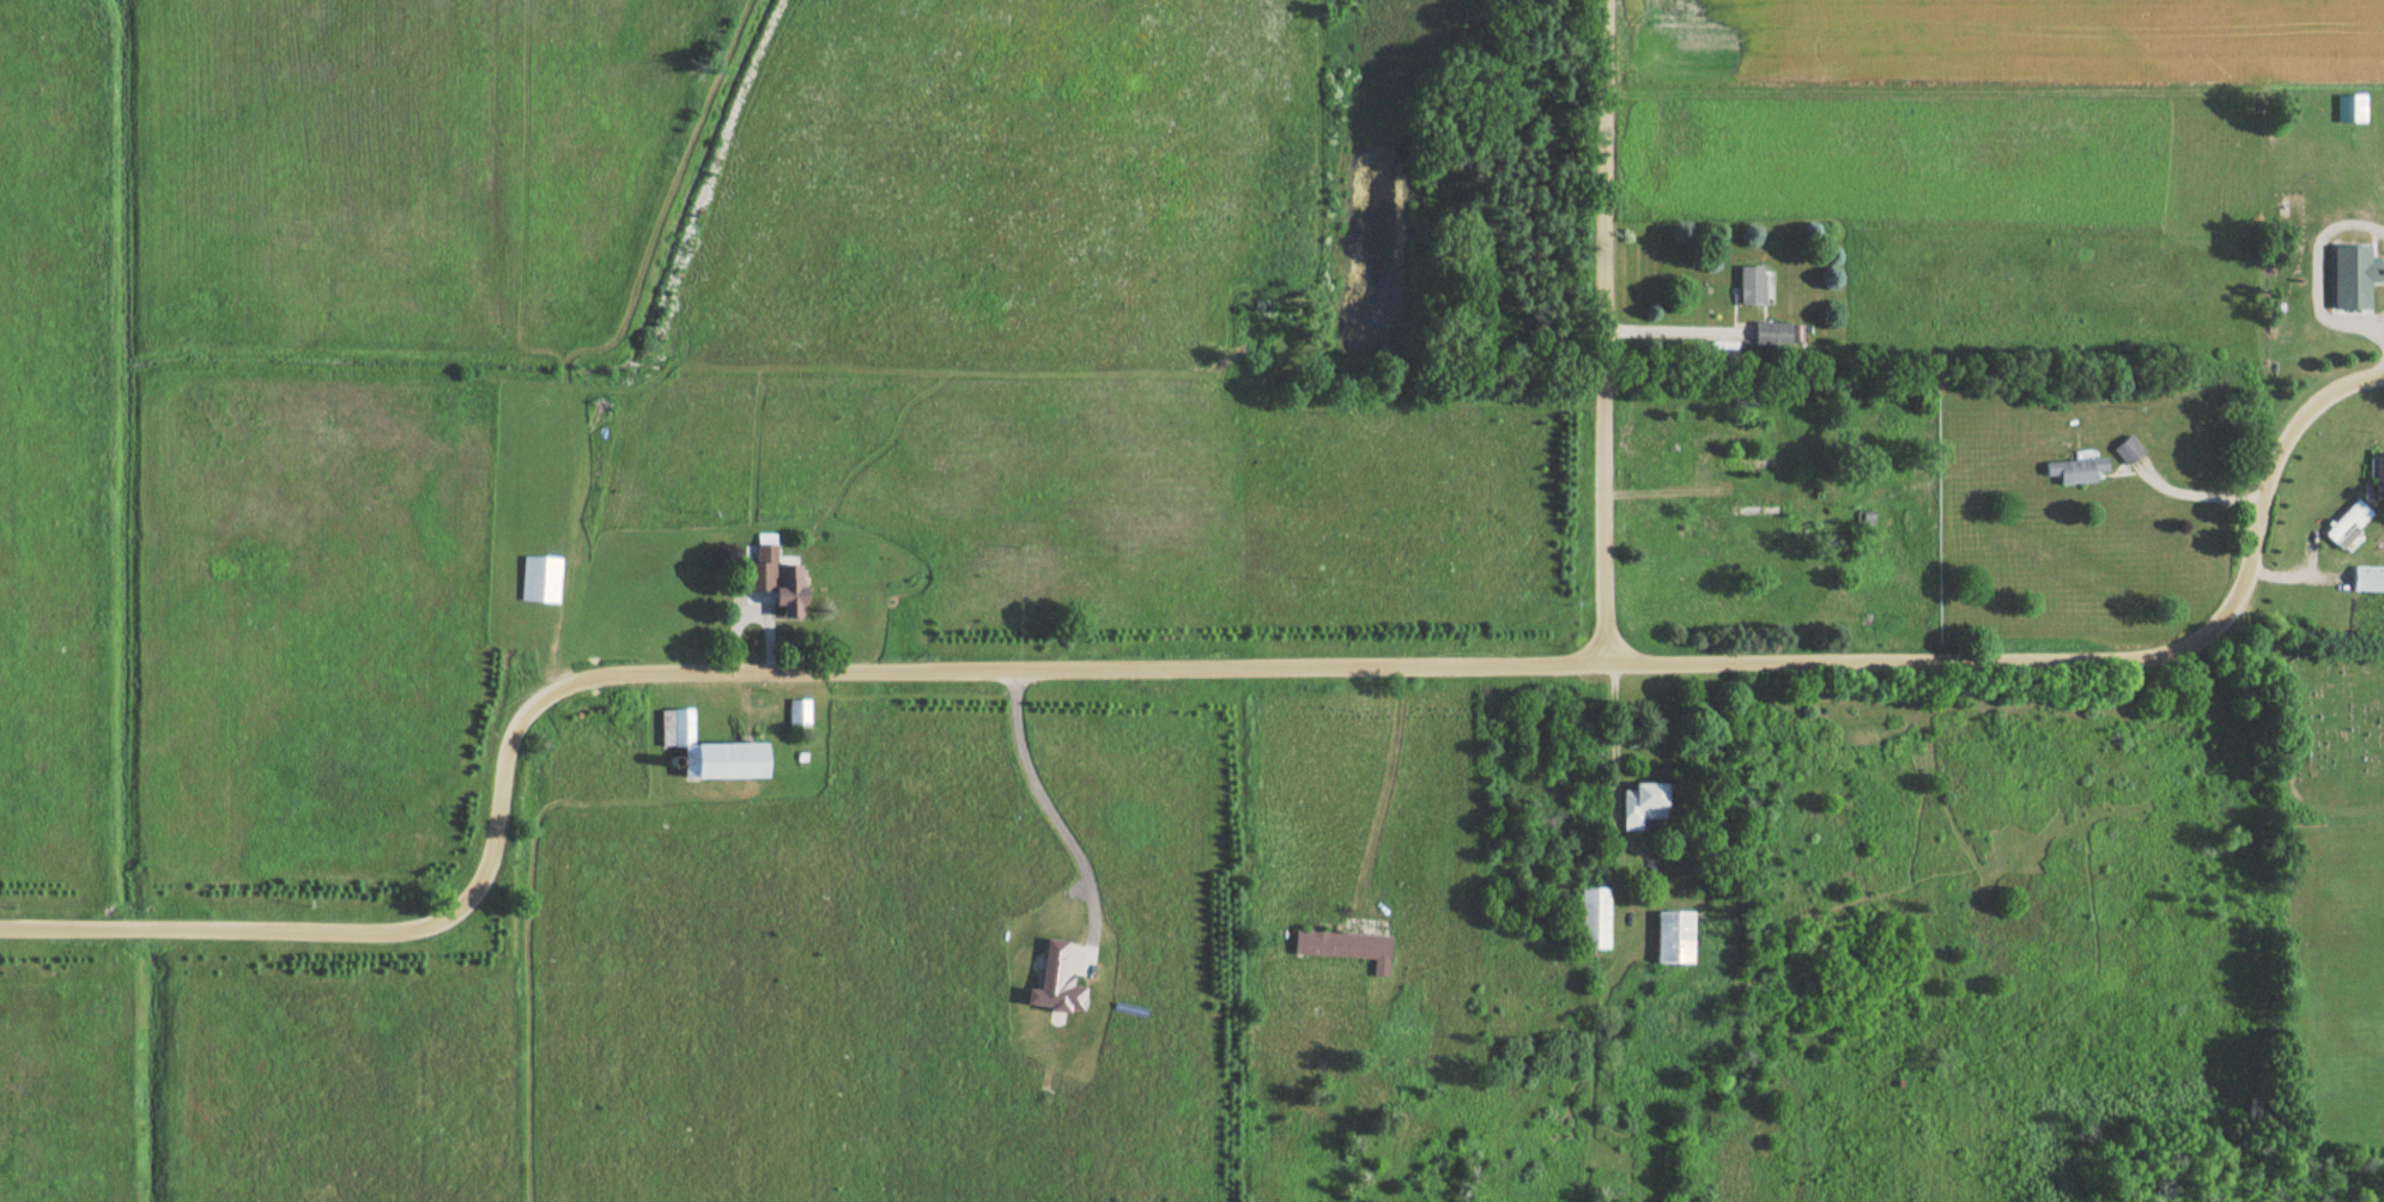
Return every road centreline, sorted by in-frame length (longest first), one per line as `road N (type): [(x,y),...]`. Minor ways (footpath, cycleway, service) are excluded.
road 1 (residential): [(0,926),(408,930),(438,922),(483,887),(498,860),(518,715),(559,686),(612,676),(2130,658),(2207,635),(2228,615),(2246,579),(2270,457),(2340,382),(2383,371)]
road 2 (residential): [(1606,660),(1608,0)]

